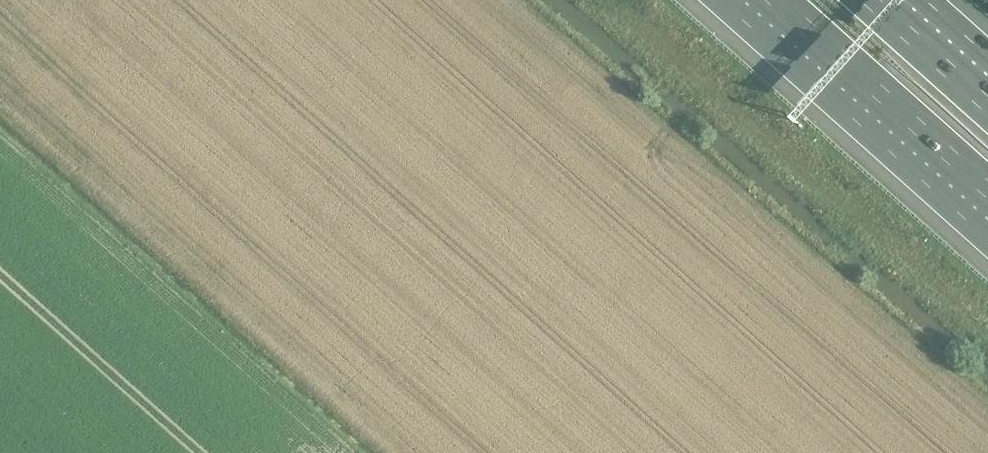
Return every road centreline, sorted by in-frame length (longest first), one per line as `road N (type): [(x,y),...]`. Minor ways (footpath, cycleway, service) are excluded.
road 1 (motorway): [(758,0),(987,205)]
road 2 (motorway): [(987,92),(885,0)]

